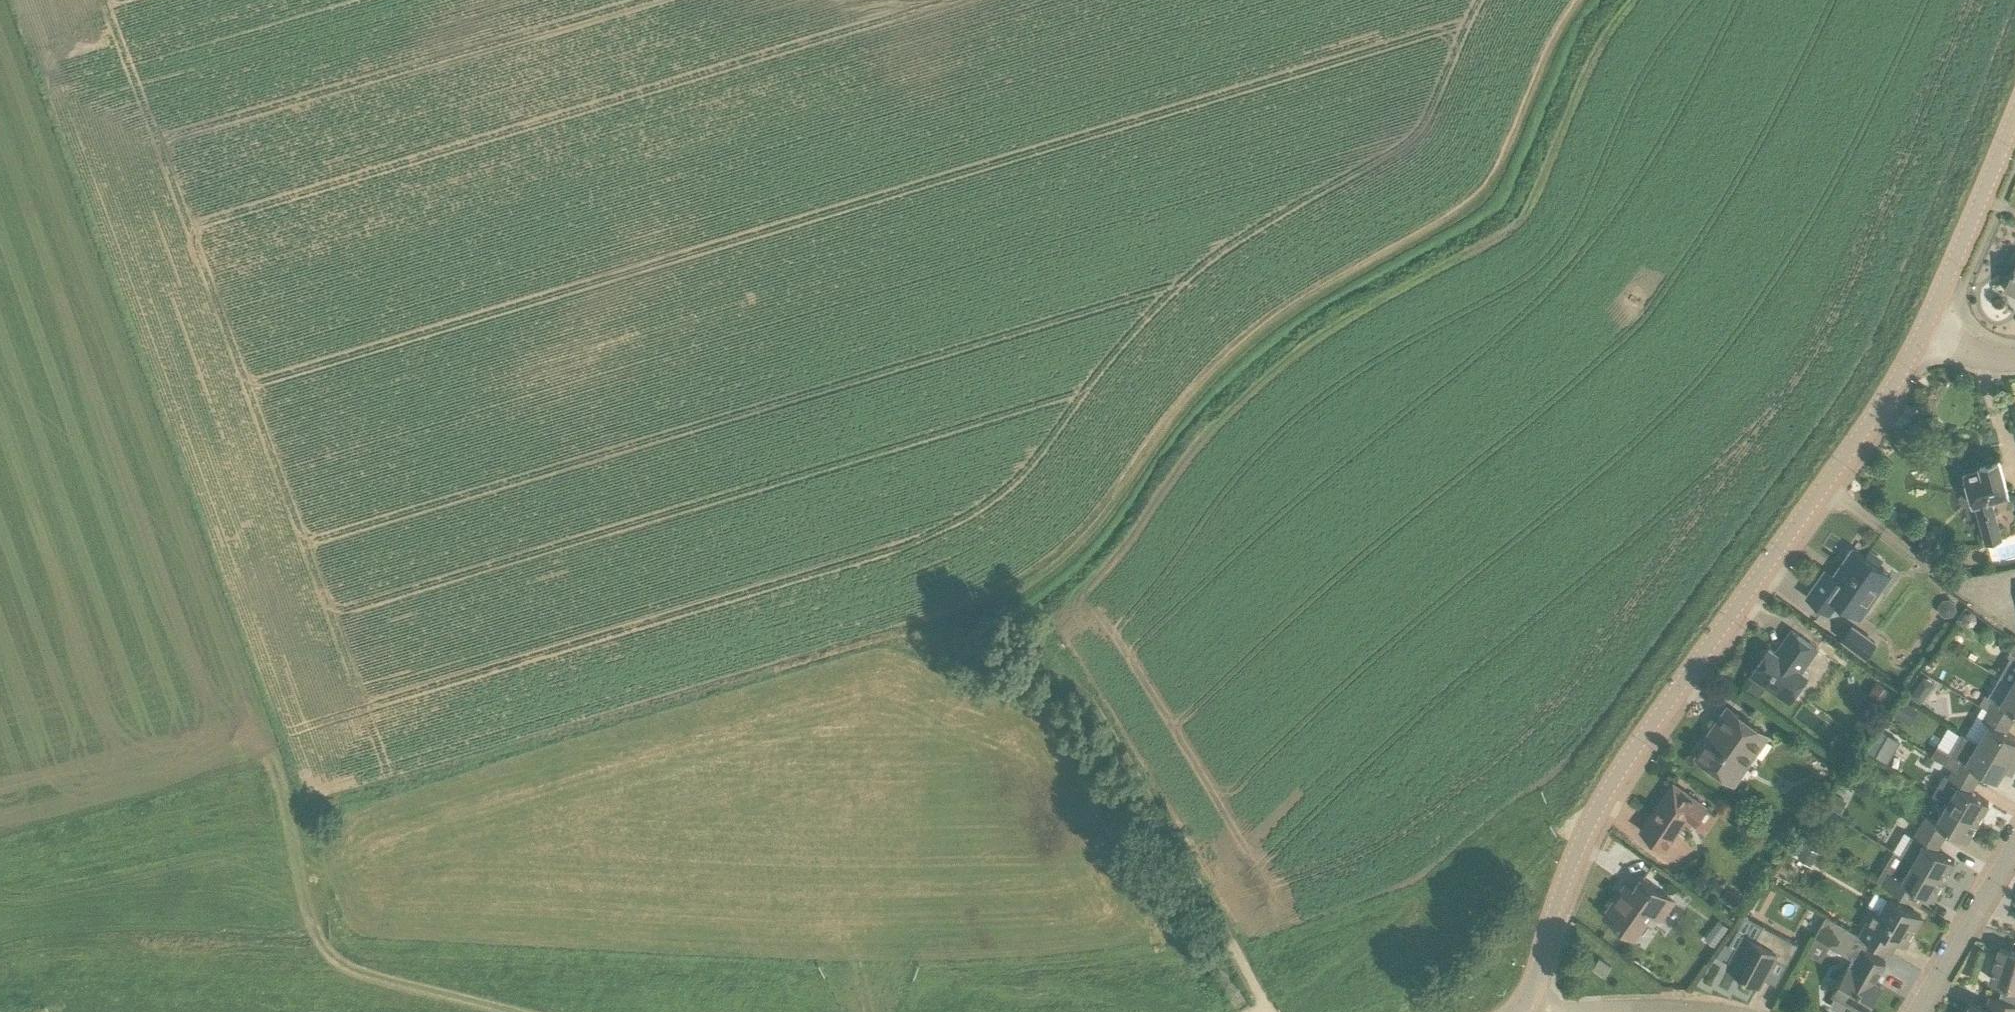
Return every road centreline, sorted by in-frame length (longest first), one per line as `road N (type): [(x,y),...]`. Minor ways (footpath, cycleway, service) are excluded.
road 1 (tertiary): [(1526,1002),(1577,851),(1606,794),(1925,332)]
road 2 (track): [(1265,1011),(1076,686),(984,692),(962,680),(933,642)]
road 3 (tertiary): [(1925,332),(2014,119)]
road 4 (track): [(521,1011),(355,966),(316,934)]
road 5 (unclassified): [(1920,1011),(2014,845)]

